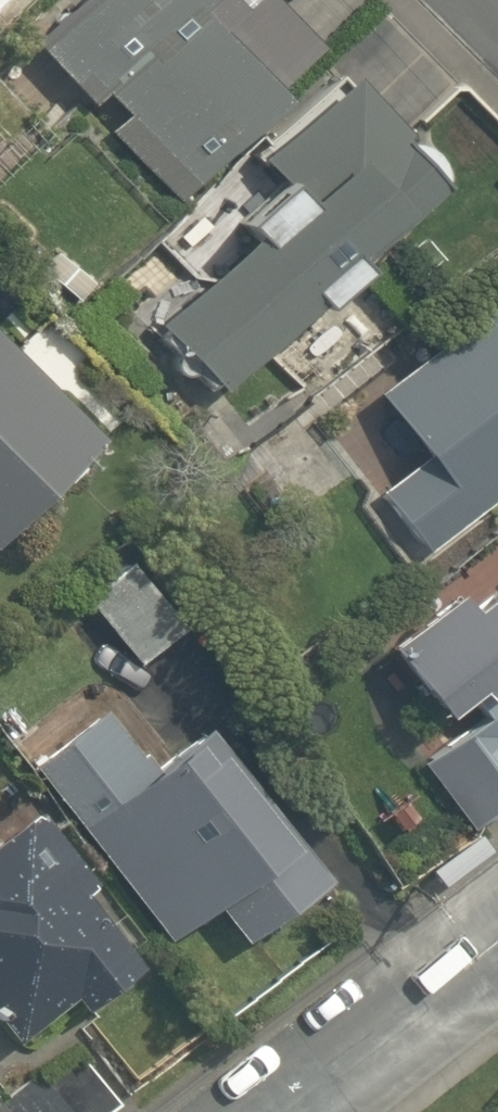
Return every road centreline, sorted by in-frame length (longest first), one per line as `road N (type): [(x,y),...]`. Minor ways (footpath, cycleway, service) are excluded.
road 1 (residential): [(329,1111),(497,989)]

